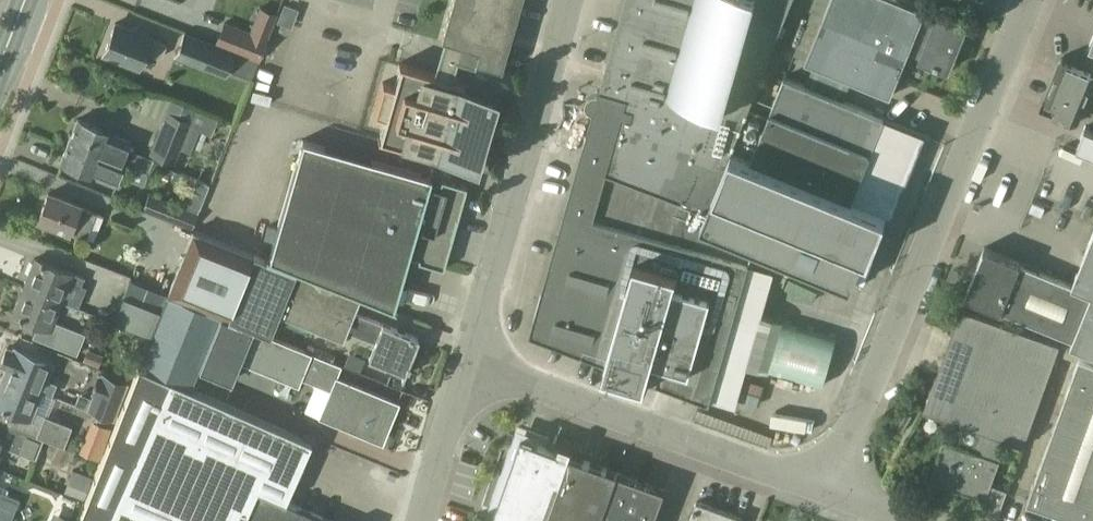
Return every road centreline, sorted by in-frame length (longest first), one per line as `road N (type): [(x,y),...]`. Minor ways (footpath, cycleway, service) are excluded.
road 1 (unclassified): [(828,492),(1021,0)]
road 2 (unclassified): [(828,492),(461,361)]
road 3 (unclassified): [(461,361),(546,72)]
road 4 (unclassified): [(304,0),(546,72)]
road 5 (unclassified): [(416,520),(461,361)]

